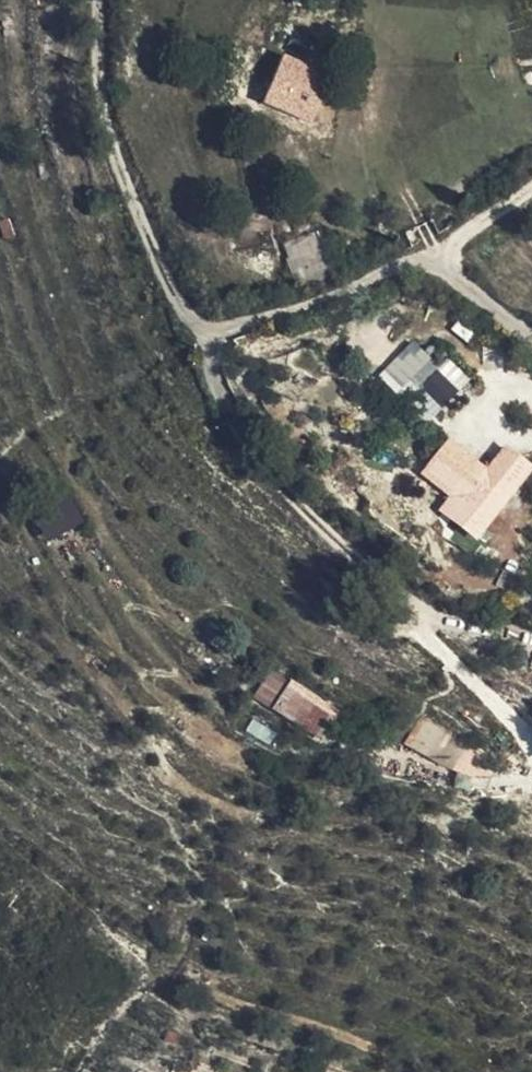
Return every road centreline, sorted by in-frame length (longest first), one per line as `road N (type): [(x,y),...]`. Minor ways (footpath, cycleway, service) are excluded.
road 1 (track): [(445,264),(421,264),(217,337),(192,330),(168,292),(104,124),(102,0)]

